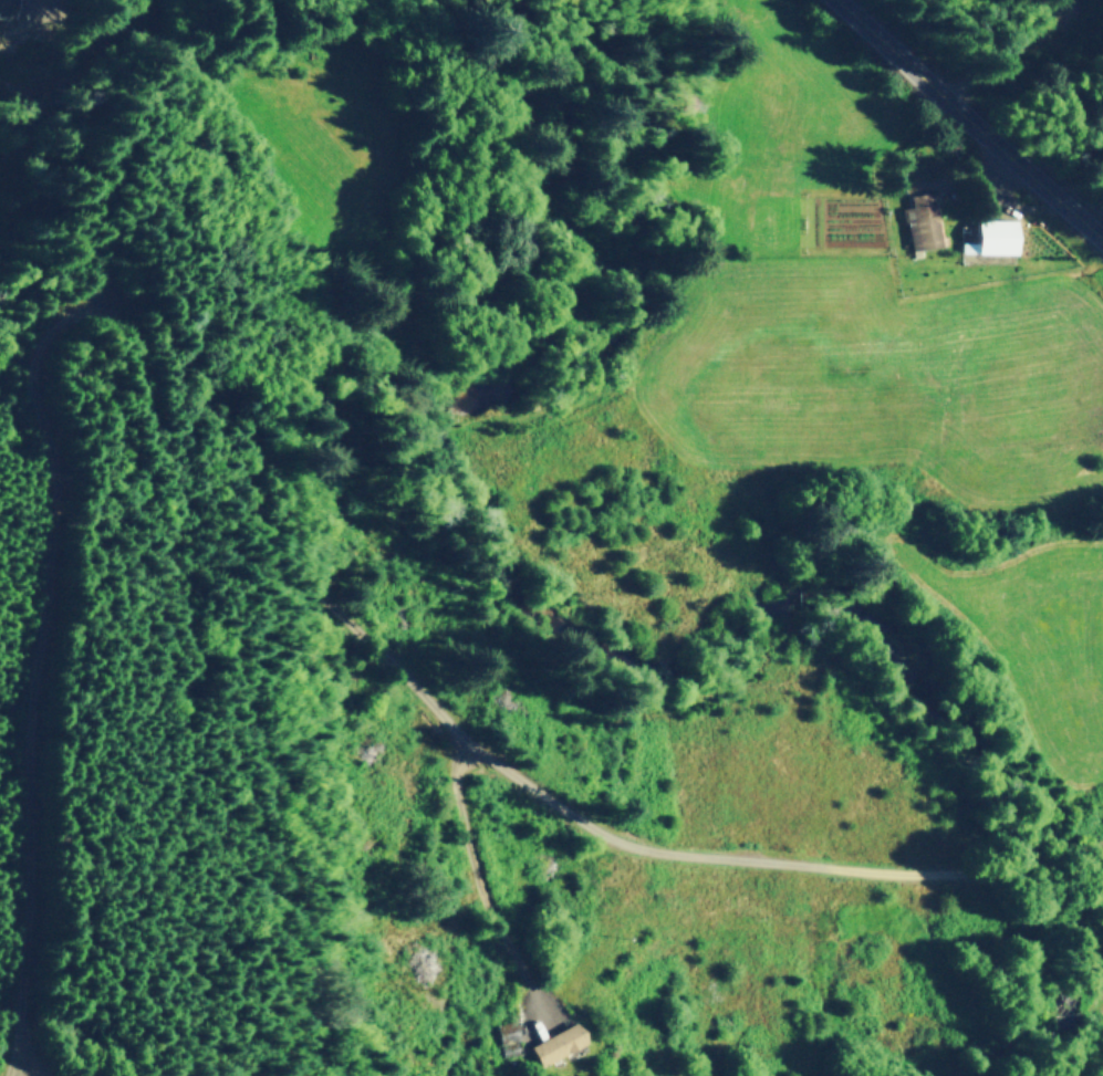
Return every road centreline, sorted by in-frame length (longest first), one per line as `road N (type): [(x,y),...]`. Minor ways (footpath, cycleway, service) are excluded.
road 1 (trunk): [(1102,236),(845,0)]

